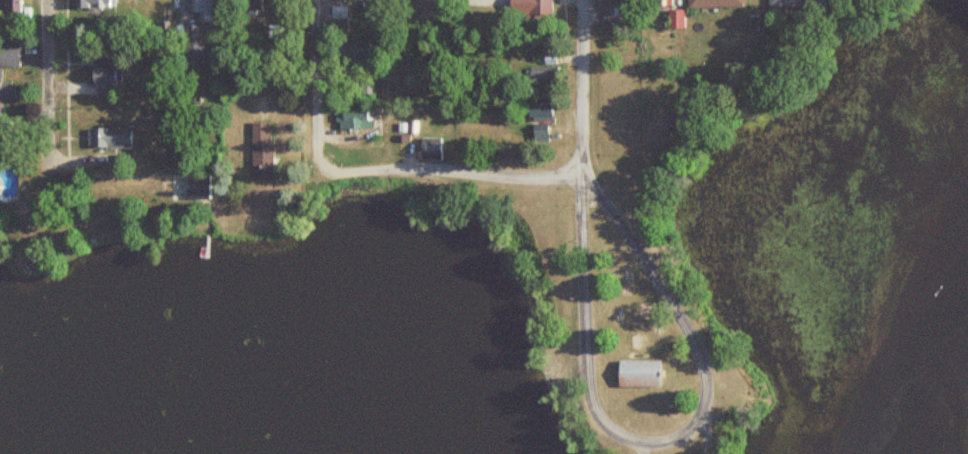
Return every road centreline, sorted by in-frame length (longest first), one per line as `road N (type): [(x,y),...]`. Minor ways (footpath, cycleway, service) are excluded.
road 1 (residential): [(580,170),(678,310),(696,349),(701,408),(687,427),(663,438),(629,438),(606,427),(592,404),(580,170)]
road 2 (residential): [(317,170),(416,165),(536,178),(580,170)]
road 3 (residential): [(35,284),(45,98)]
road 4 (residential): [(317,170),(302,94),(307,0)]
road 5 (residential): [(580,170),(581,0)]

